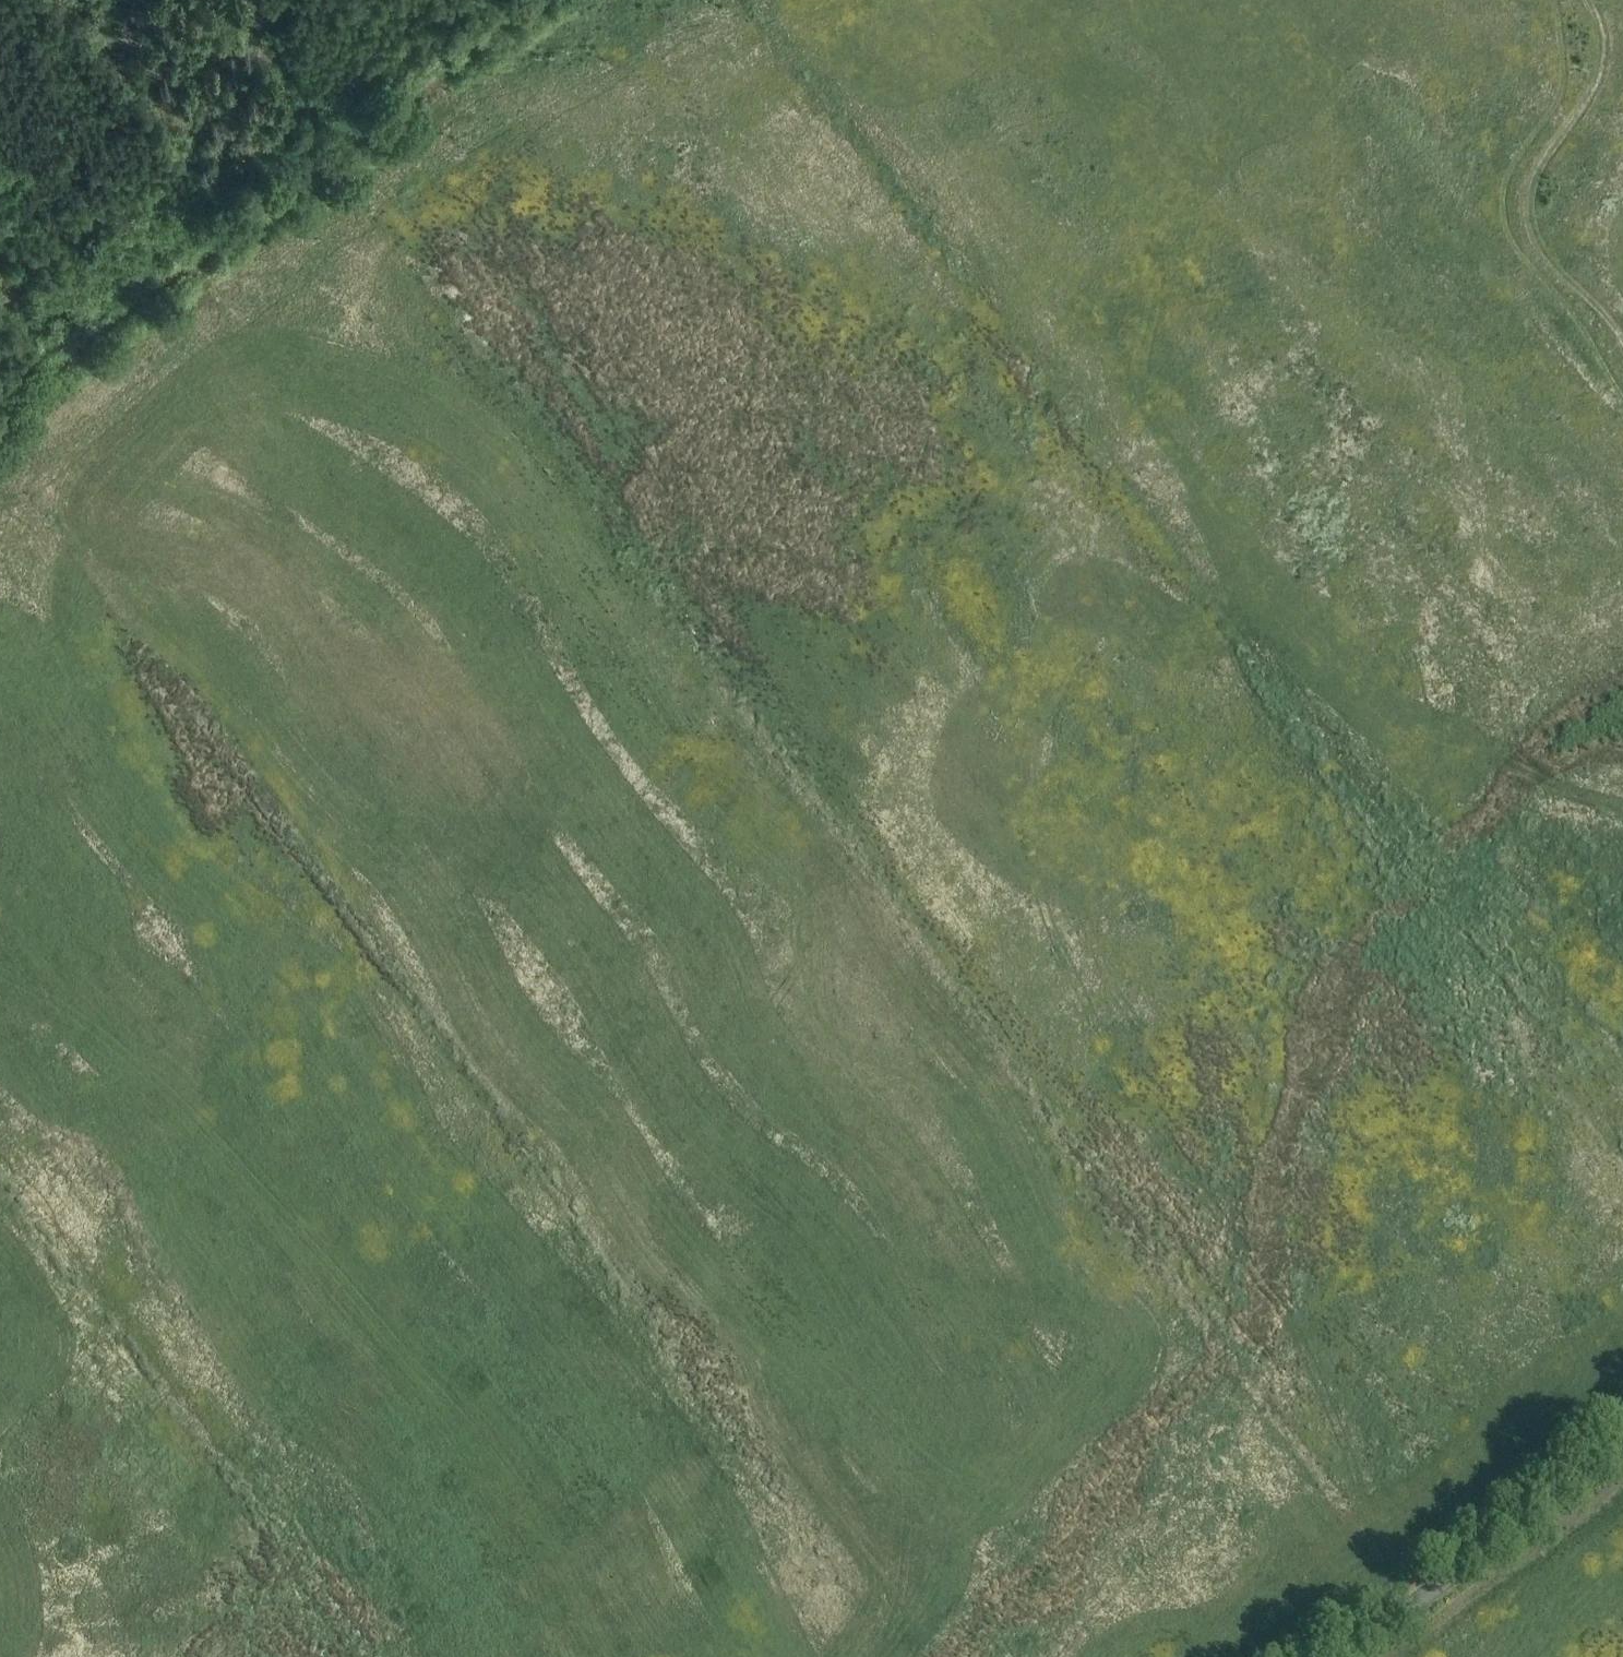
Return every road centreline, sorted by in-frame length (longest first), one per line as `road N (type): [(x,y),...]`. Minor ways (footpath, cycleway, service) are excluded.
road 1 (track): [(1589,0),(1604,32),(1600,80),(1533,176),(1527,218),(1545,258),(1604,314),(1622,346)]
road 2 (tertiary): [(1622,1445),(1344,1656)]

